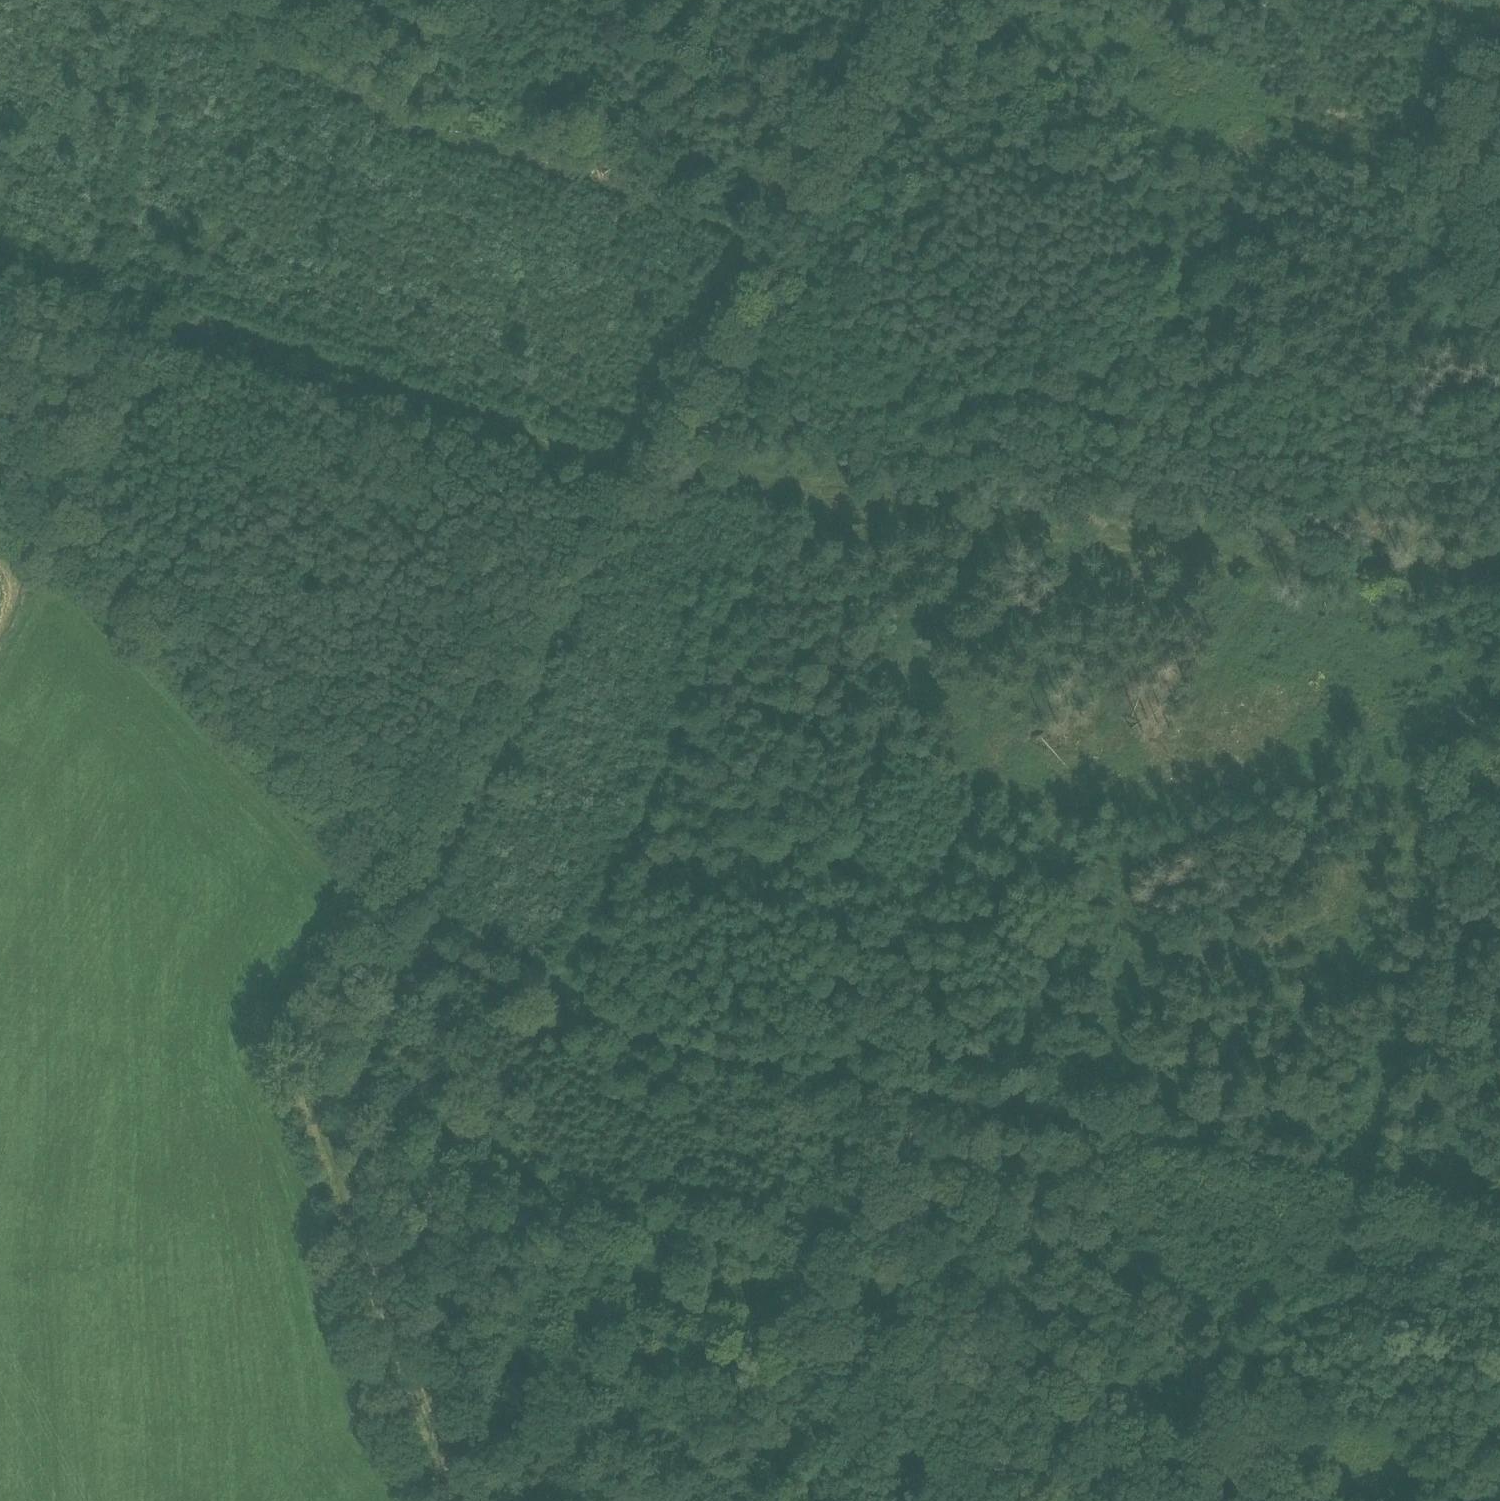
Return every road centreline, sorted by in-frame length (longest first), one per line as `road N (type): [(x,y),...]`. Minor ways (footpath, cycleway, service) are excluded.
road 1 (track): [(1499,1208),(663,1041),(523,998),(402,931)]
road 2 (track): [(879,0),(393,847),(402,931)]
road 3 (track): [(402,931),(332,1030),(316,1097),(468,1500)]

